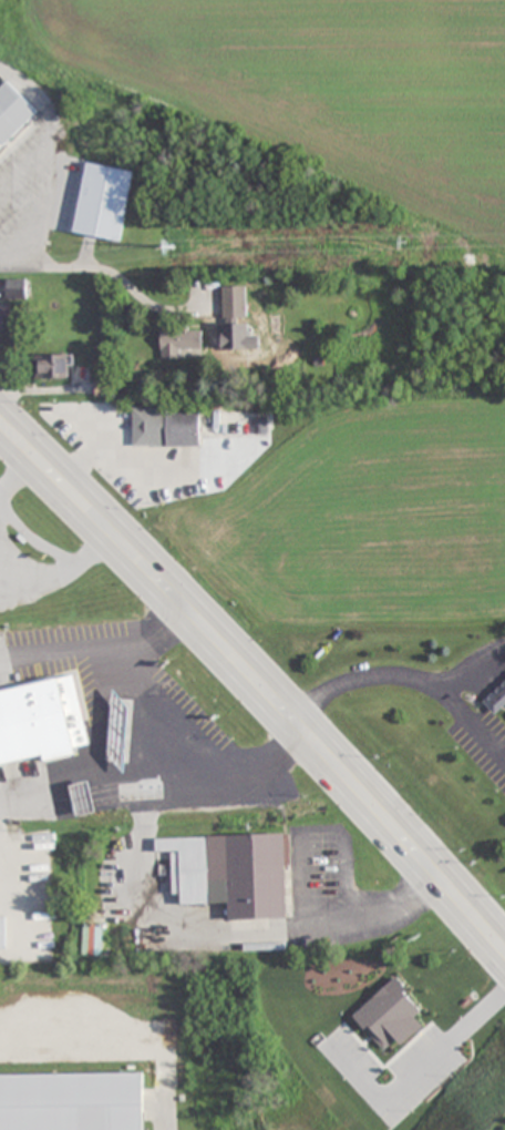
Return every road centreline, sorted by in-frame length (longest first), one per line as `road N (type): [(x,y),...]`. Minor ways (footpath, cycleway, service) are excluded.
road 1 (primary): [(0,443),(282,729),(504,975)]
road 2 (primary): [(504,931),(268,671),(0,402)]

